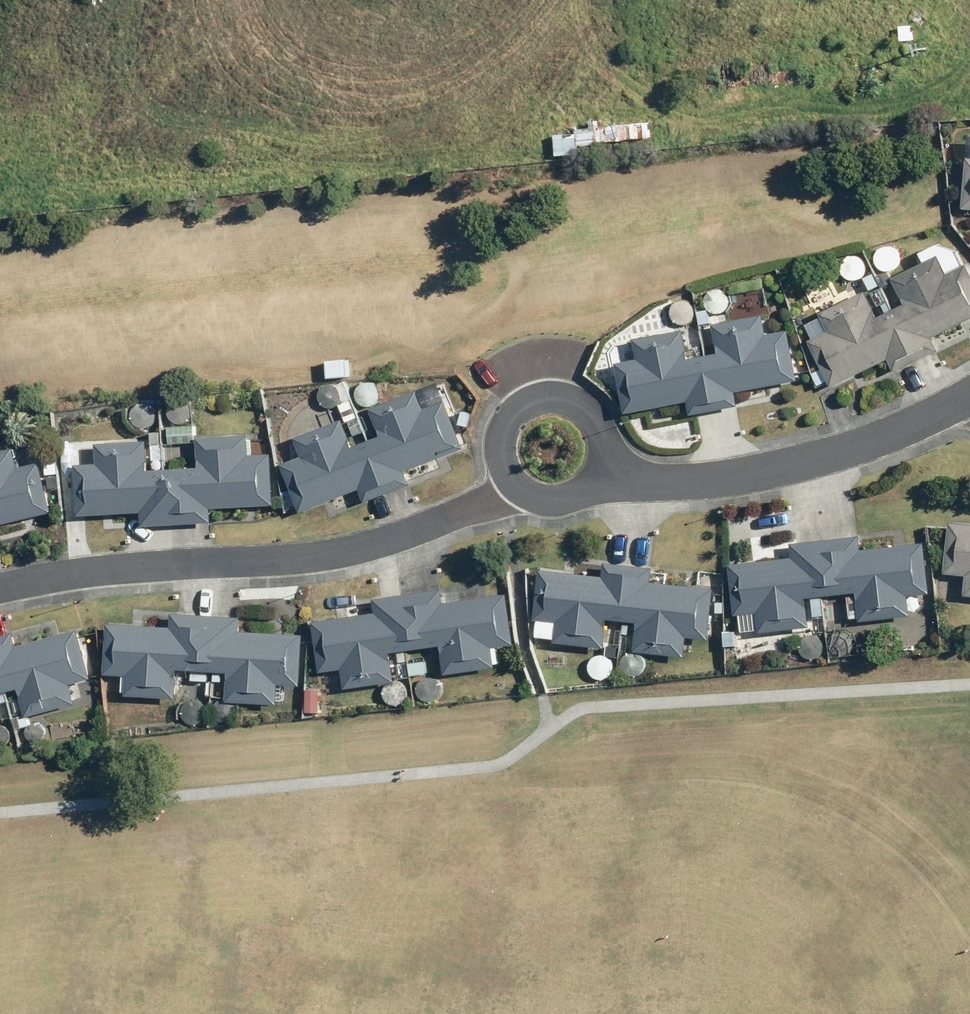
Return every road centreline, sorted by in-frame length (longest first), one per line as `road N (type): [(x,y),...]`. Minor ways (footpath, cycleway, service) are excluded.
road 1 (residential): [(521,492),(370,546),(0,591)]
road 2 (residential): [(604,473),(644,483),(733,480),(832,455),(969,397)]
road 3 (residential): [(521,492),(501,461),(506,424),(533,399),(551,394),(570,397),(600,419),(609,455),(604,473)]

